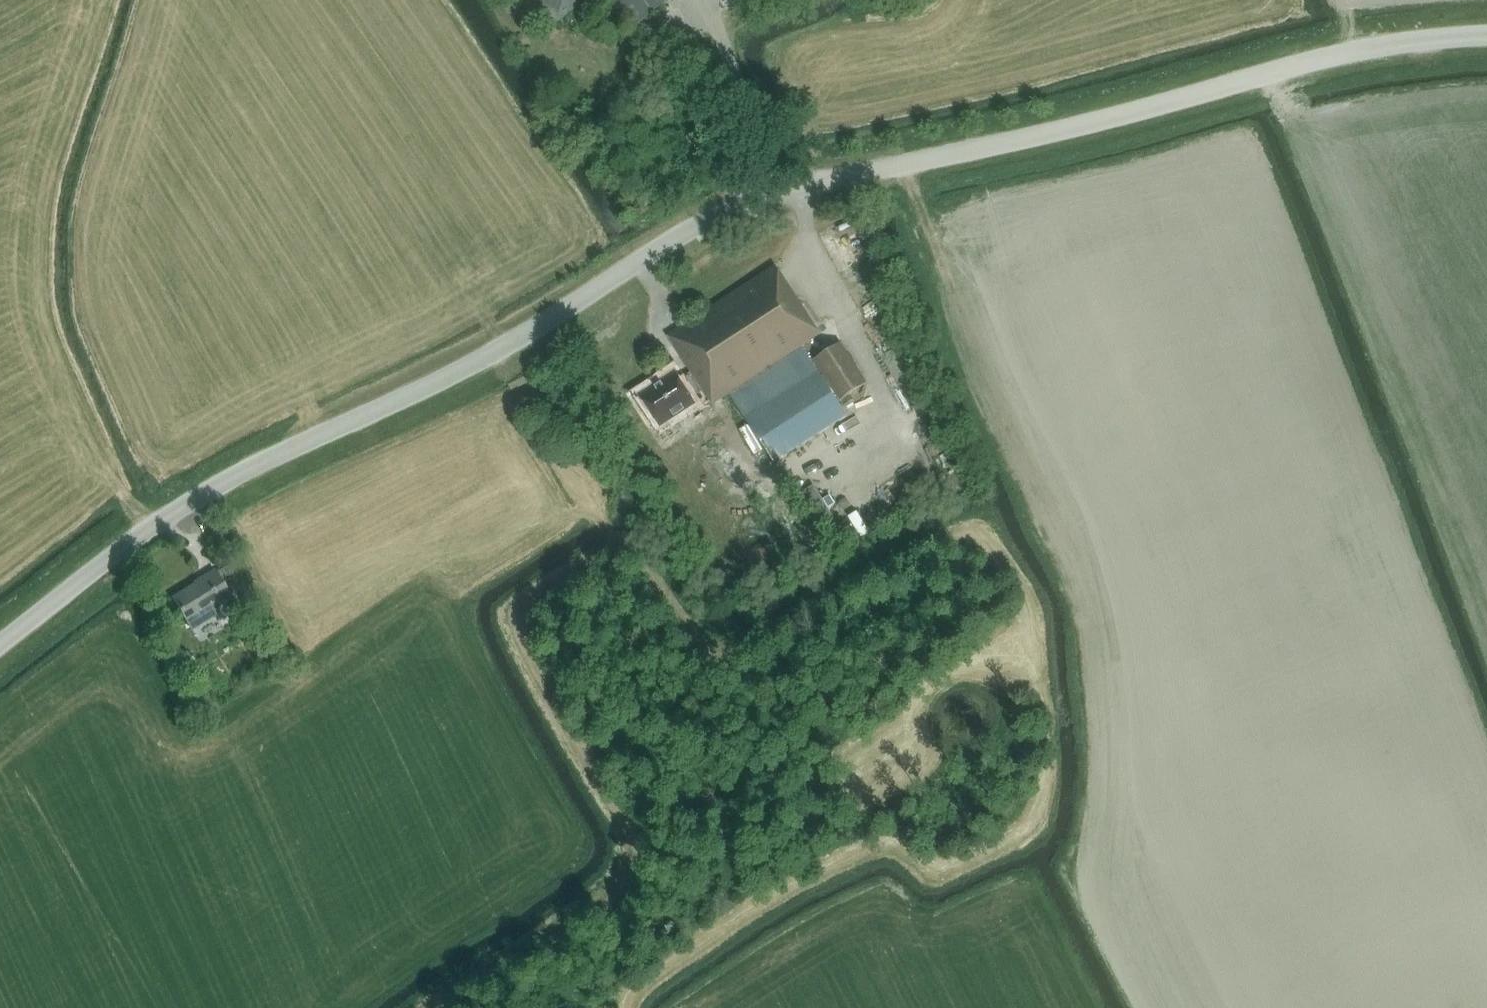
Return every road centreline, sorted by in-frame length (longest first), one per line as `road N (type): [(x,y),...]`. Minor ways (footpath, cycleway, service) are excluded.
road 1 (tertiary): [(0,644),(212,489),(506,346),(740,207),(1375,47),(1486,35)]

